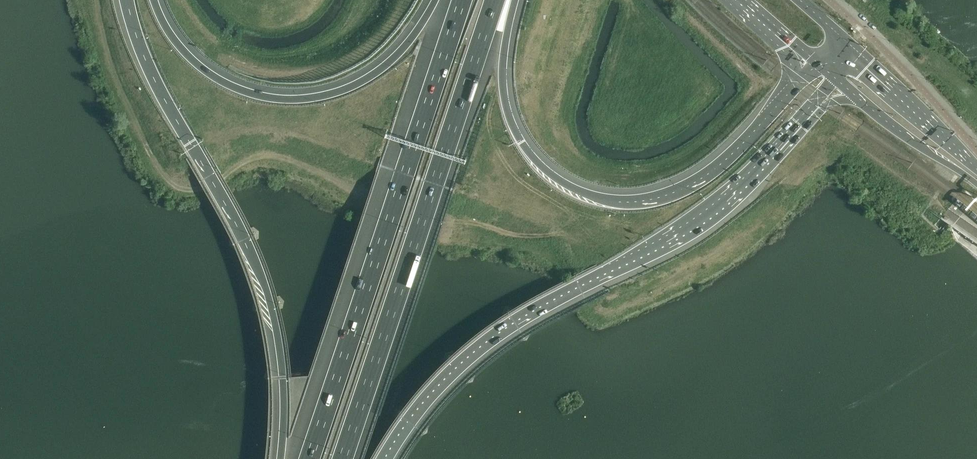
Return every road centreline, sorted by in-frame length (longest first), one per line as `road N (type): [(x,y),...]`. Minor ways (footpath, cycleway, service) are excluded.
road 1 (motorway): [(385,458),(441,380),(485,341),(693,227),(799,125)]
road 2 (motorway): [(128,0),(153,74),(237,221),(266,291),(282,367),(279,458)]
road 3 (motorway): [(462,0),(308,458)]
road 4 (motorway): [(344,458),(496,0)]
road 5 (motorway): [(791,91),(731,155),(688,185),(638,203),(593,198),(547,171),(515,127),(504,85),(515,0)]
road 6 (motorway): [(435,0),(367,77),(293,99),(250,93),(205,71),(171,37),(154,0)]
road 7 (secondary): [(976,169),(850,46)]
road 8 (secondary): [(861,100),(976,181)]

